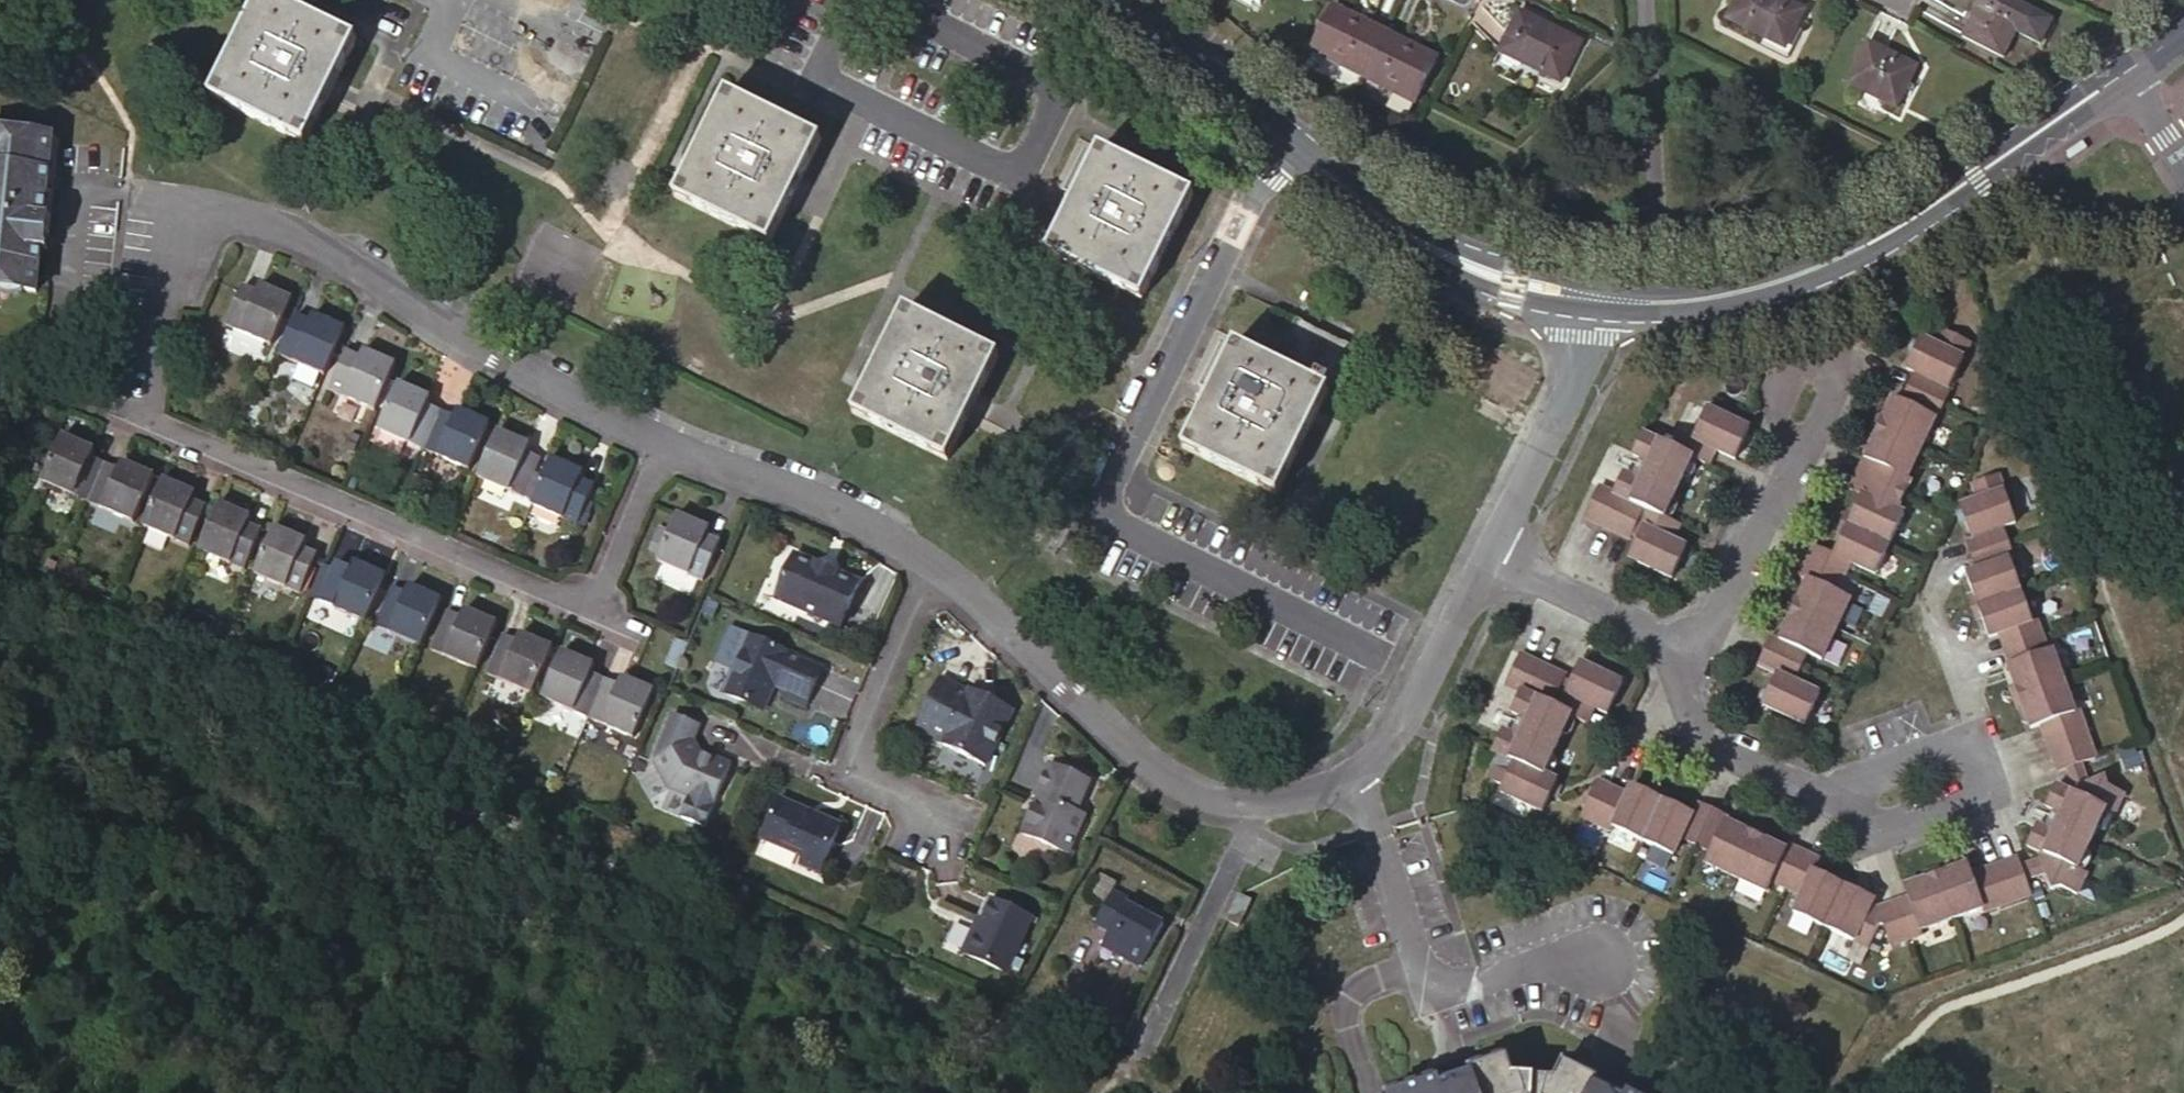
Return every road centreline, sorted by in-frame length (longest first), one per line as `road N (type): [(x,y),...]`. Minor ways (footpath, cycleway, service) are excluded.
road 1 (residential): [(1487,550),(1403,713),(1357,763),(1304,788),(1237,802),(1169,779),(1100,725),(952,581),(846,513),(653,434)]
road 2 (residential): [(1281,135),(1090,503),(1382,648)]
road 3 (residential): [(653,434),(559,392),(295,237),(216,205),(185,206),(164,223),(131,381)]
road 4 (residential): [(653,434),(599,568),(576,586),(535,584),(162,429),(136,409),(131,381)]
road 5 (residential): [(1703,649),(1905,222)]
road 6 (tertiary): [(1584,294),(1463,265),(1386,224),(1281,135)]
road 7 (tertiary): [(1905,222),(1847,258),(1776,285),(1690,301),(1584,294)]
road 8 (residential): [(1584,294),(1561,410),(1487,550)]
road 9 (tertiary): [(2128,73),(2040,139),(1905,222)]
road 10 (residential): [(1487,550),(1703,649)]
road 11 (residential): [(1703,649),(1689,693),(1708,741),(1835,794)]
road 12 (residential): [(1835,794),(1869,822),(1902,818),(1983,788),(1971,744)]
road 13 (tertiary): [(1281,135),(1126,0)]
road 14 (residential): [(1971,744),(1835,794)]

